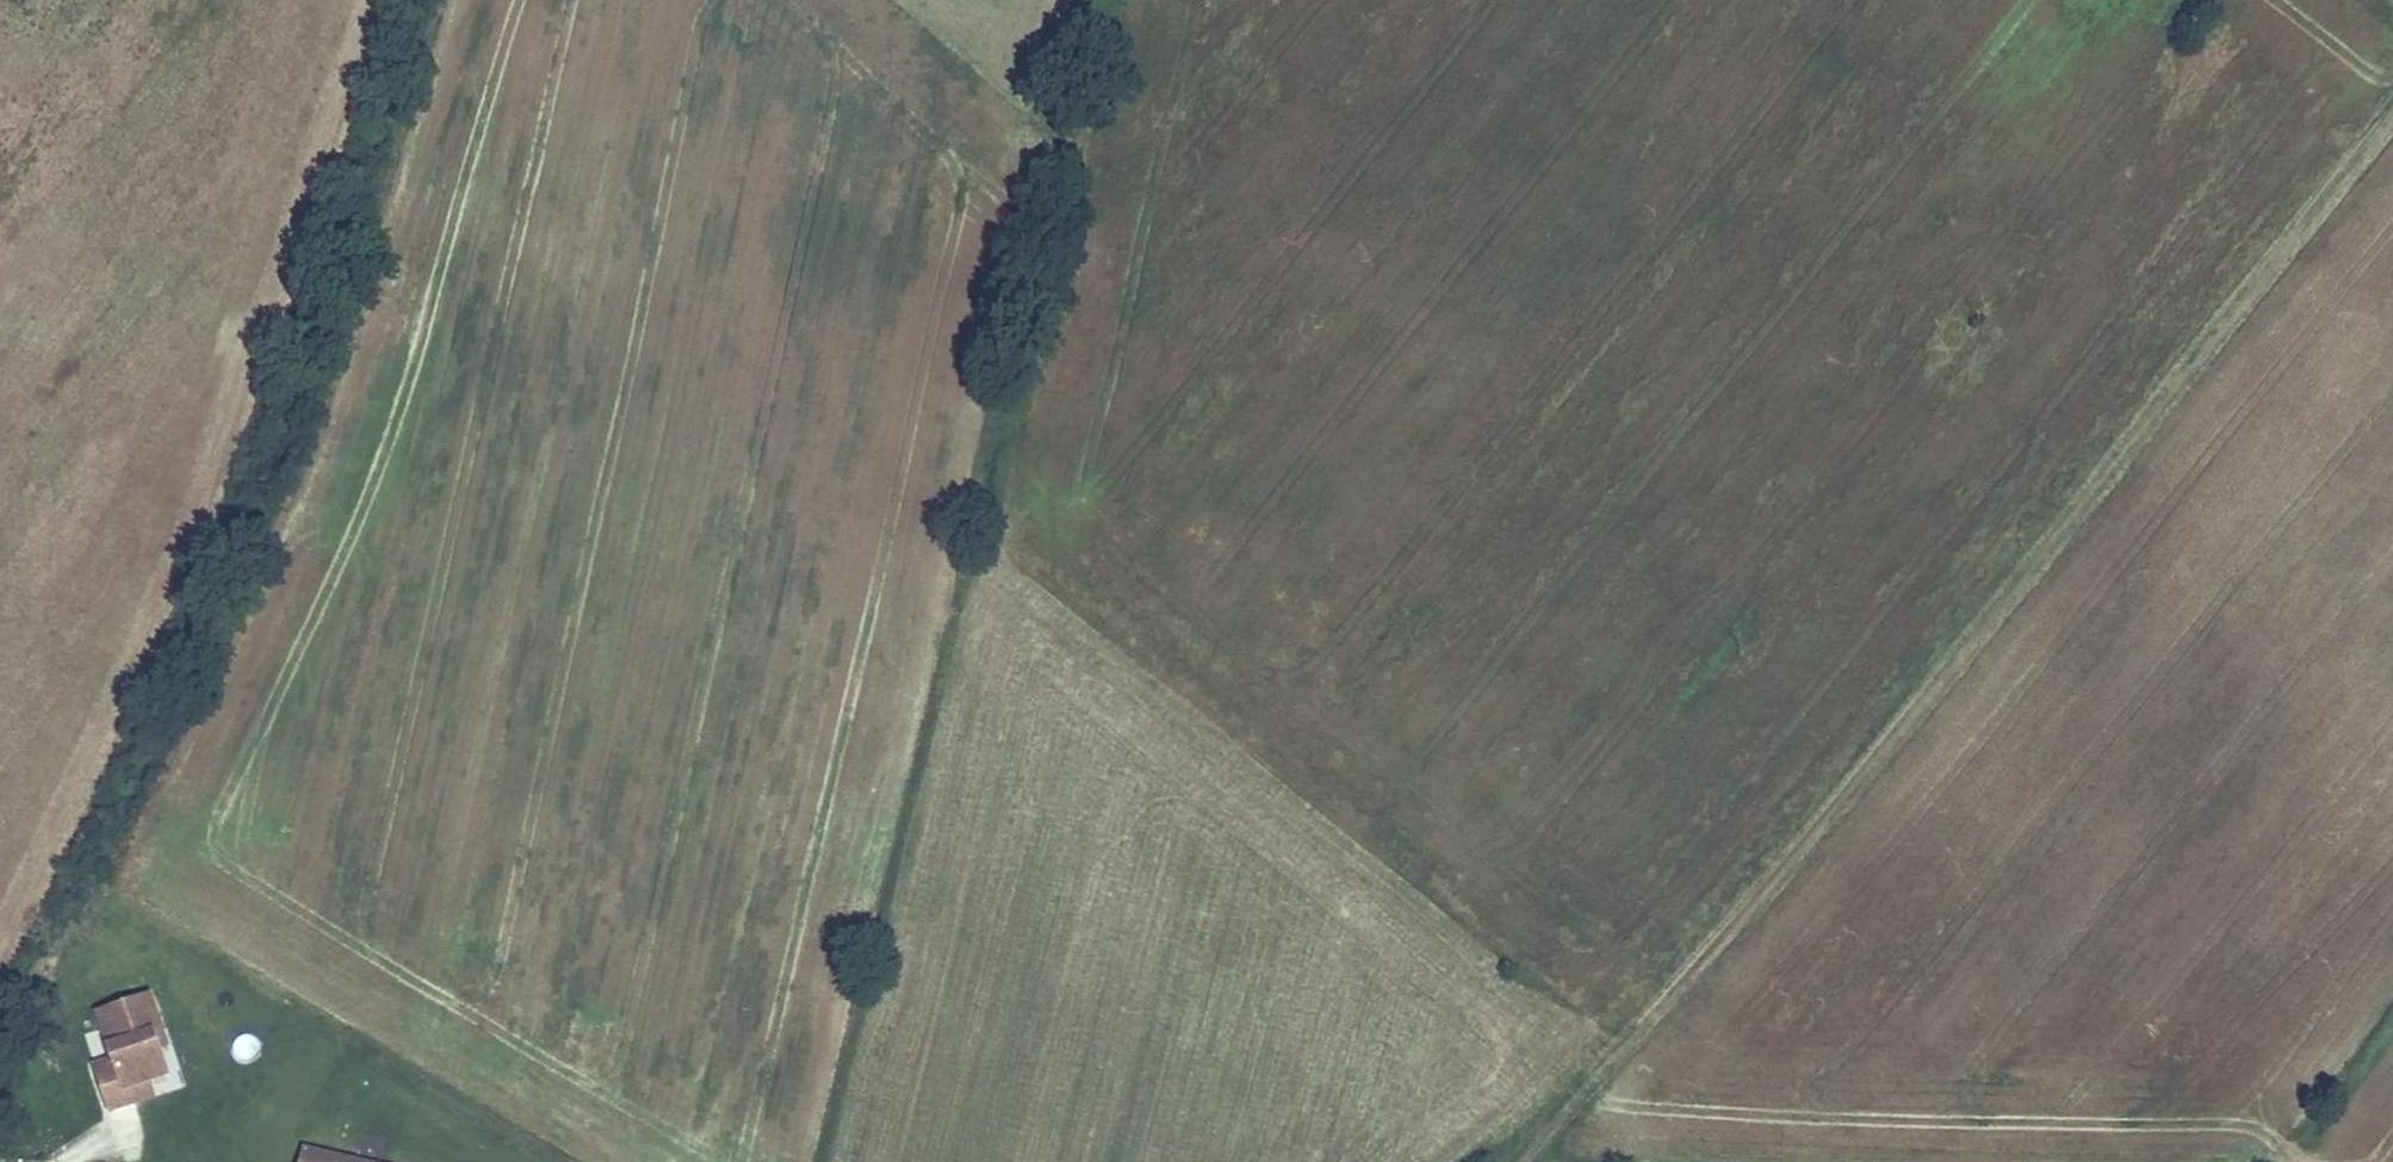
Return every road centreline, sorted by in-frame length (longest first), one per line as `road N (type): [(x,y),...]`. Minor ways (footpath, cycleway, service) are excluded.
road 1 (track): [(2392,118),(1516,1161)]

